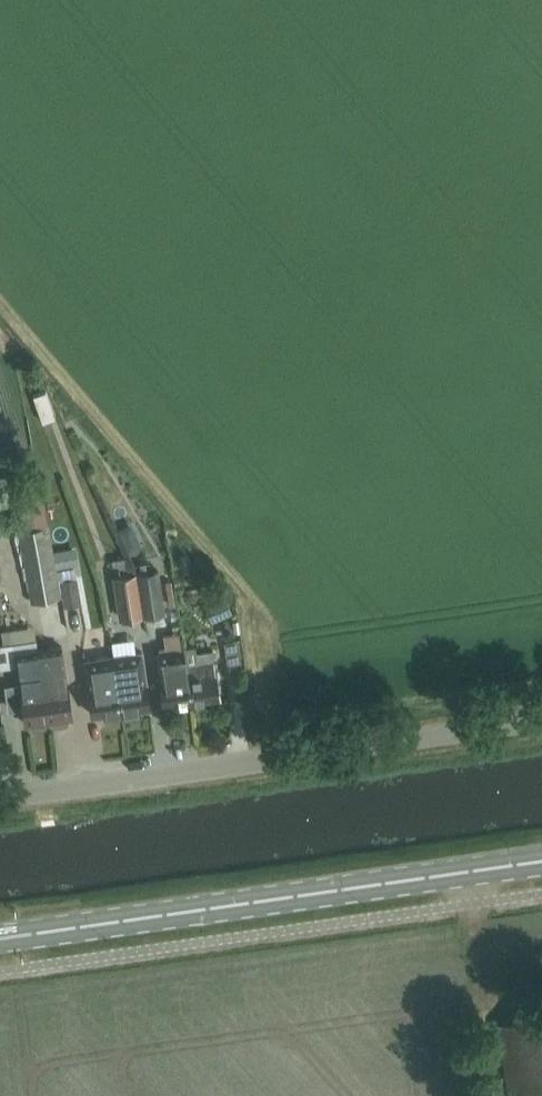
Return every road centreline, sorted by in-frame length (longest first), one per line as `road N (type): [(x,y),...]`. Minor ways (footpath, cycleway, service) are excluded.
road 1 (unclassified): [(0,800),(541,720)]
road 2 (primary): [(0,939),(541,862)]

